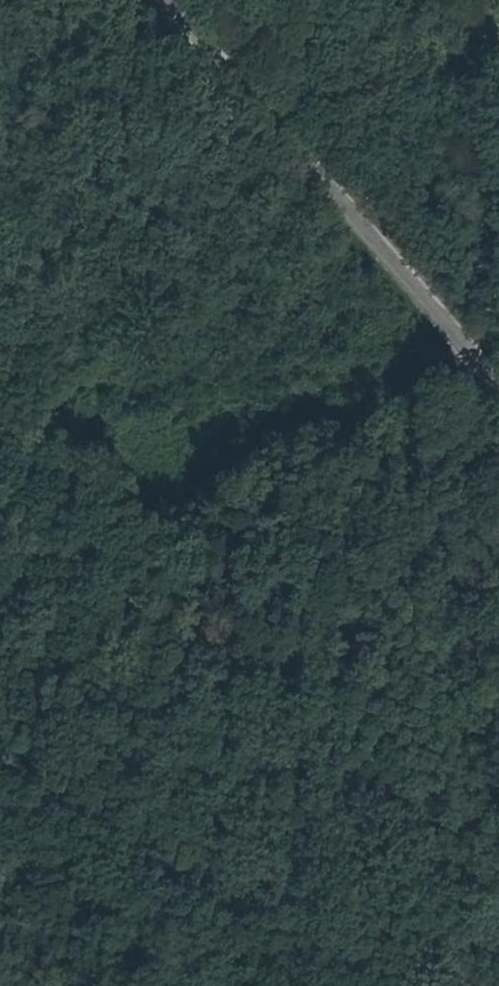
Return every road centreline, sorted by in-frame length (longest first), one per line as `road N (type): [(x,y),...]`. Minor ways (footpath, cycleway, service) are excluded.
road 1 (unclassified): [(498,398),(167,0)]

